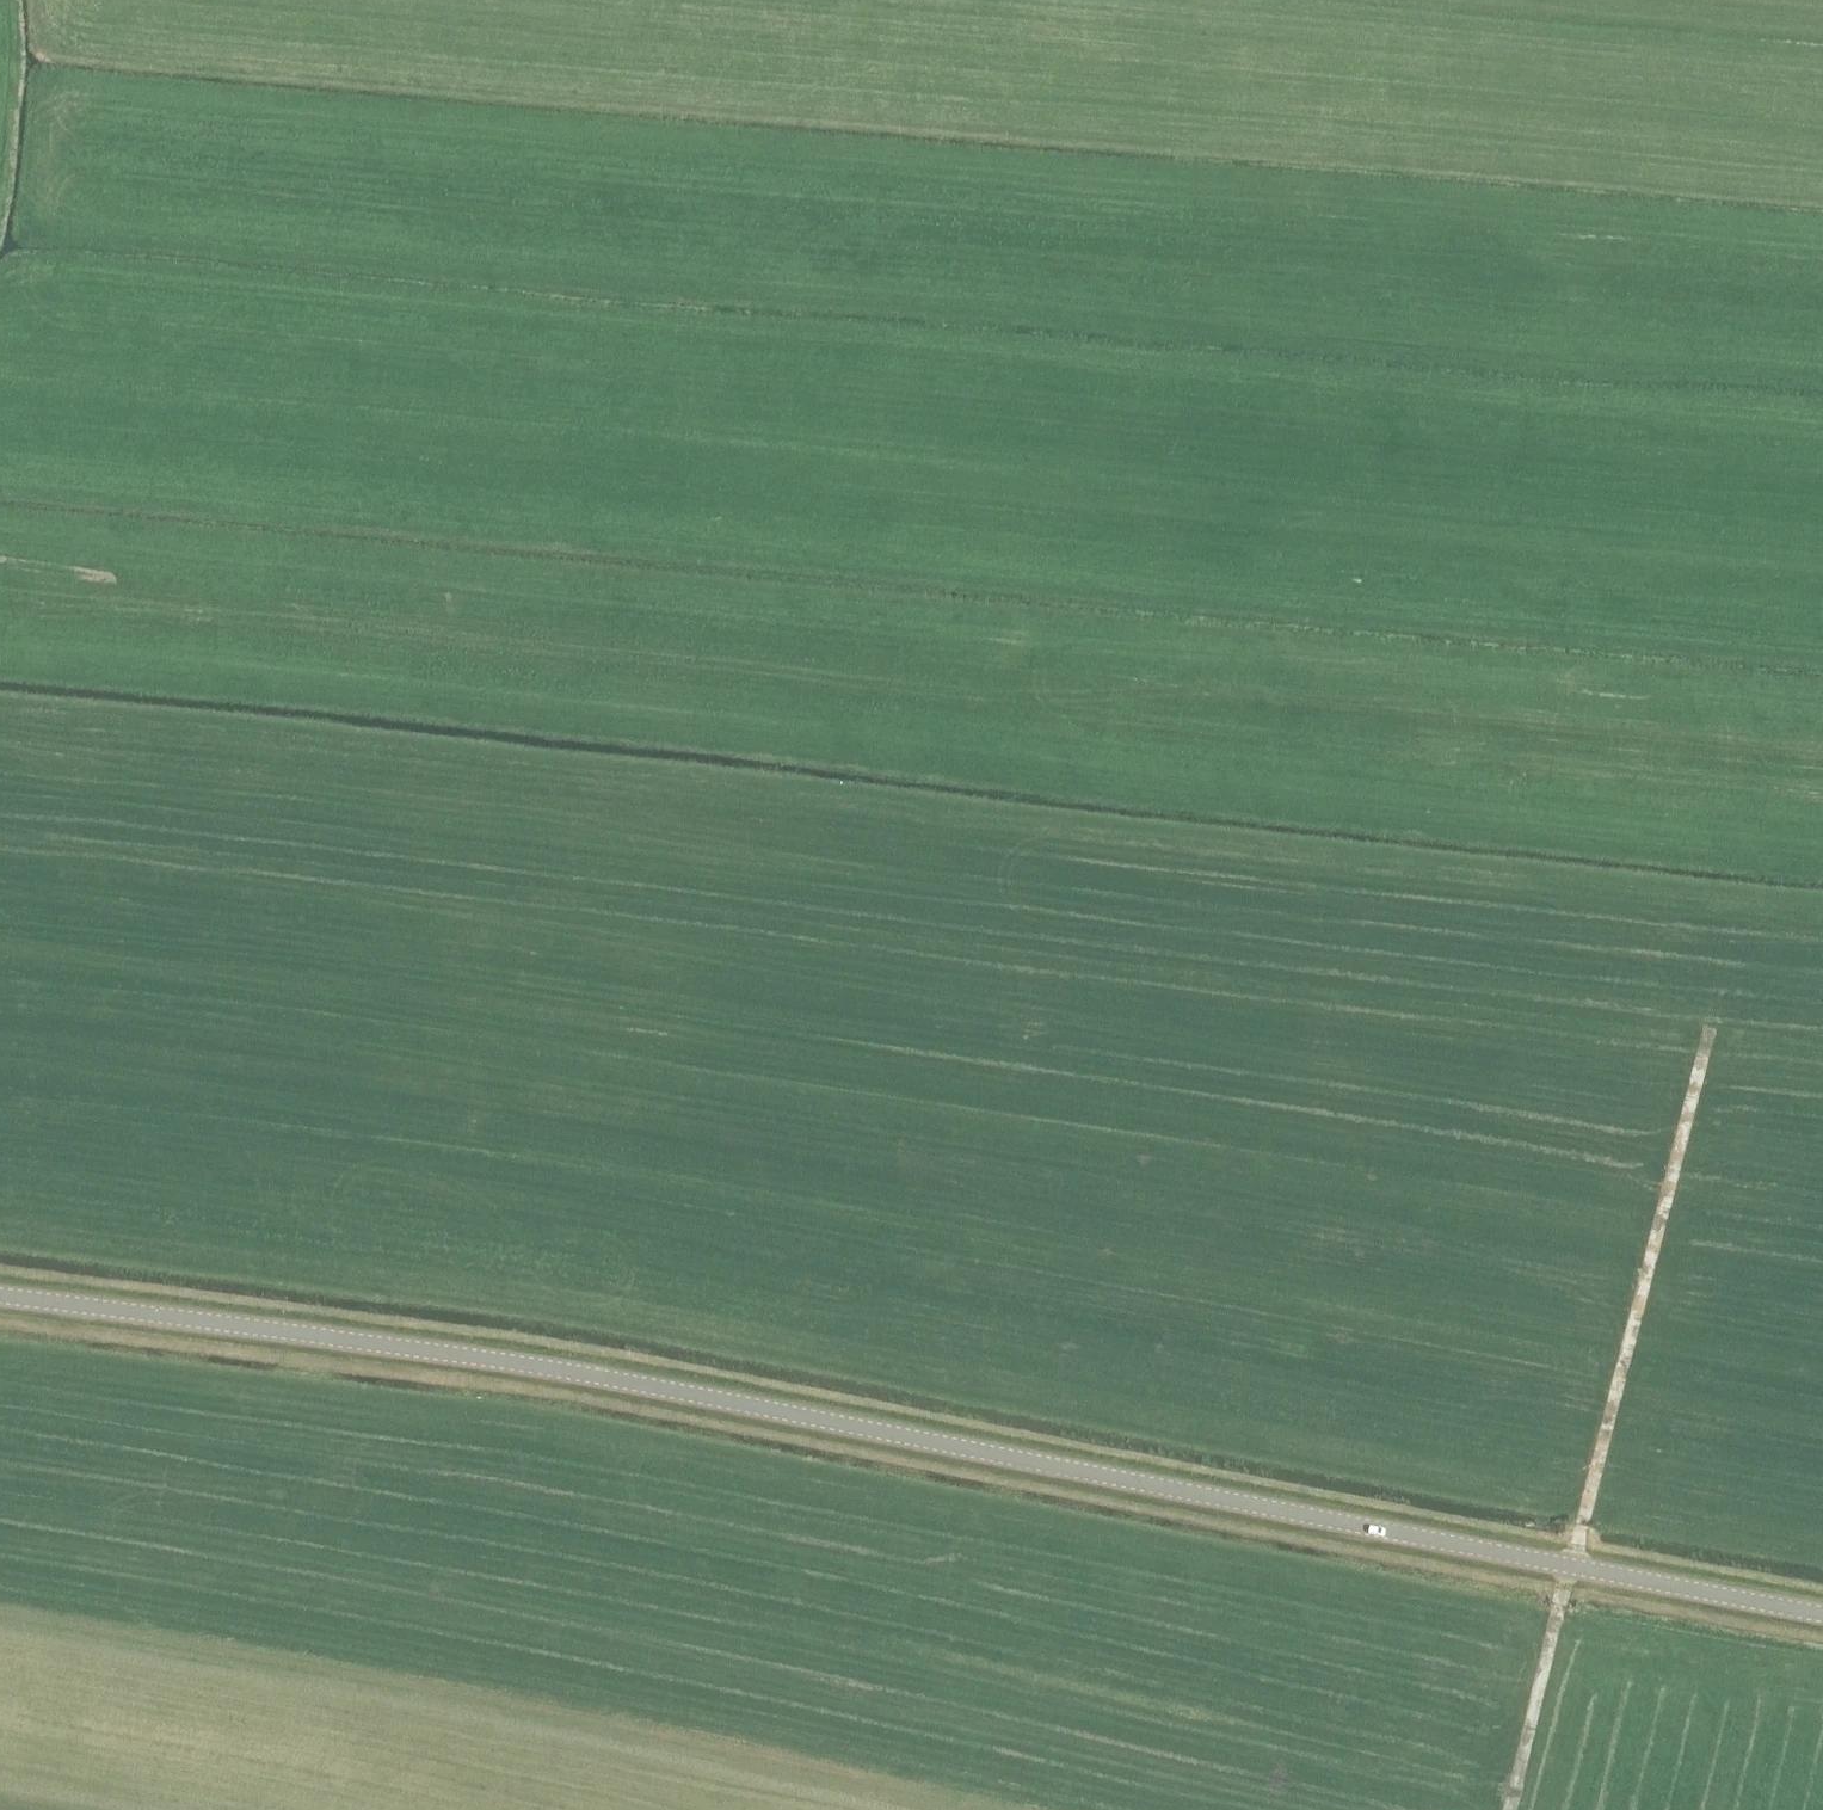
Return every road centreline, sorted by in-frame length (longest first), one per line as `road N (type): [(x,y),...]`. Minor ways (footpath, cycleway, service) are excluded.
road 1 (tertiary): [(1822,1615),(582,1378),(0,1297)]
road 2 (track): [(1710,1027),(1509,1809)]

